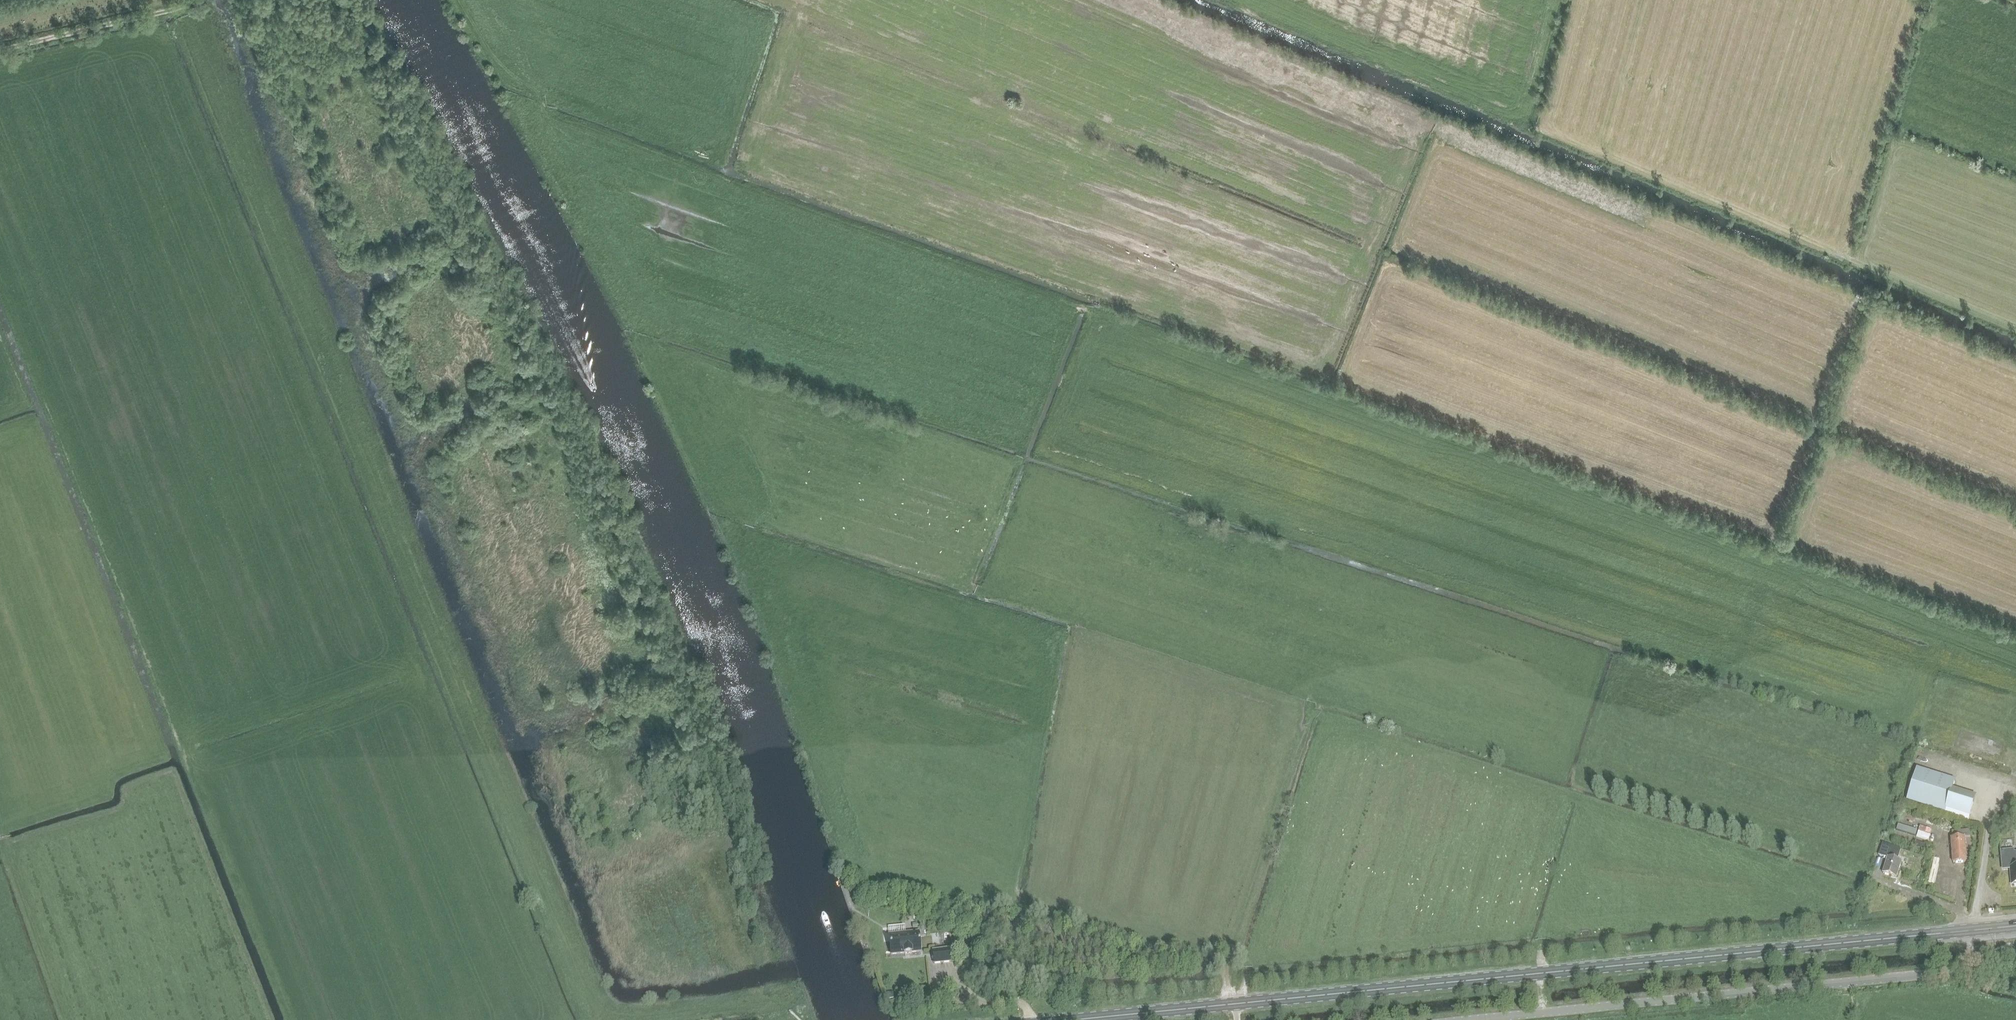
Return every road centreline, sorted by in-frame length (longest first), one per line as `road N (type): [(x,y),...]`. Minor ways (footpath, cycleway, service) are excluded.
road 1 (primary): [(1069,1019),(2015,926)]
road 2 (unclassified): [(1460,1019),(1935,973),(2015,945)]
road 3 (track): [(0,52),(197,0)]

